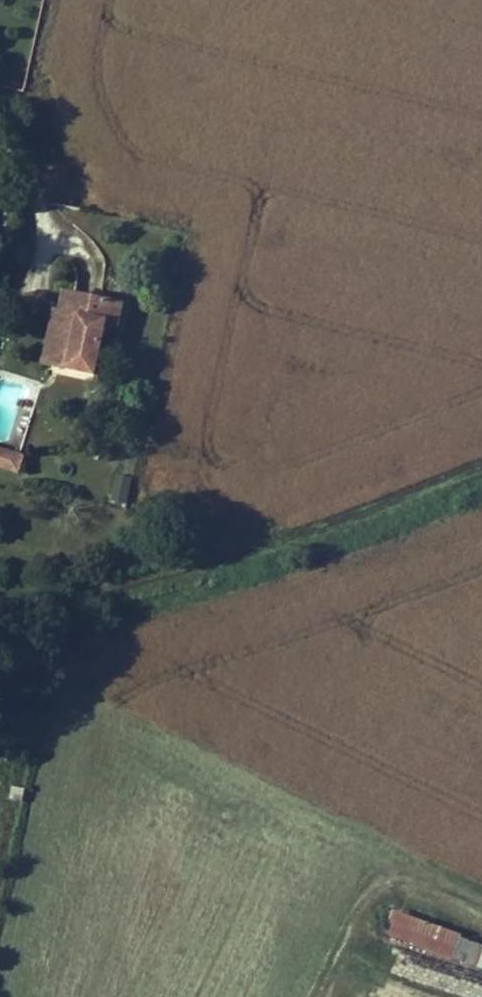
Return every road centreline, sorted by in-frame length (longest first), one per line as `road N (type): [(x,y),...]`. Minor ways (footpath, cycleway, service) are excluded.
road 1 (track): [(481,459),(297,533),(0,612)]

